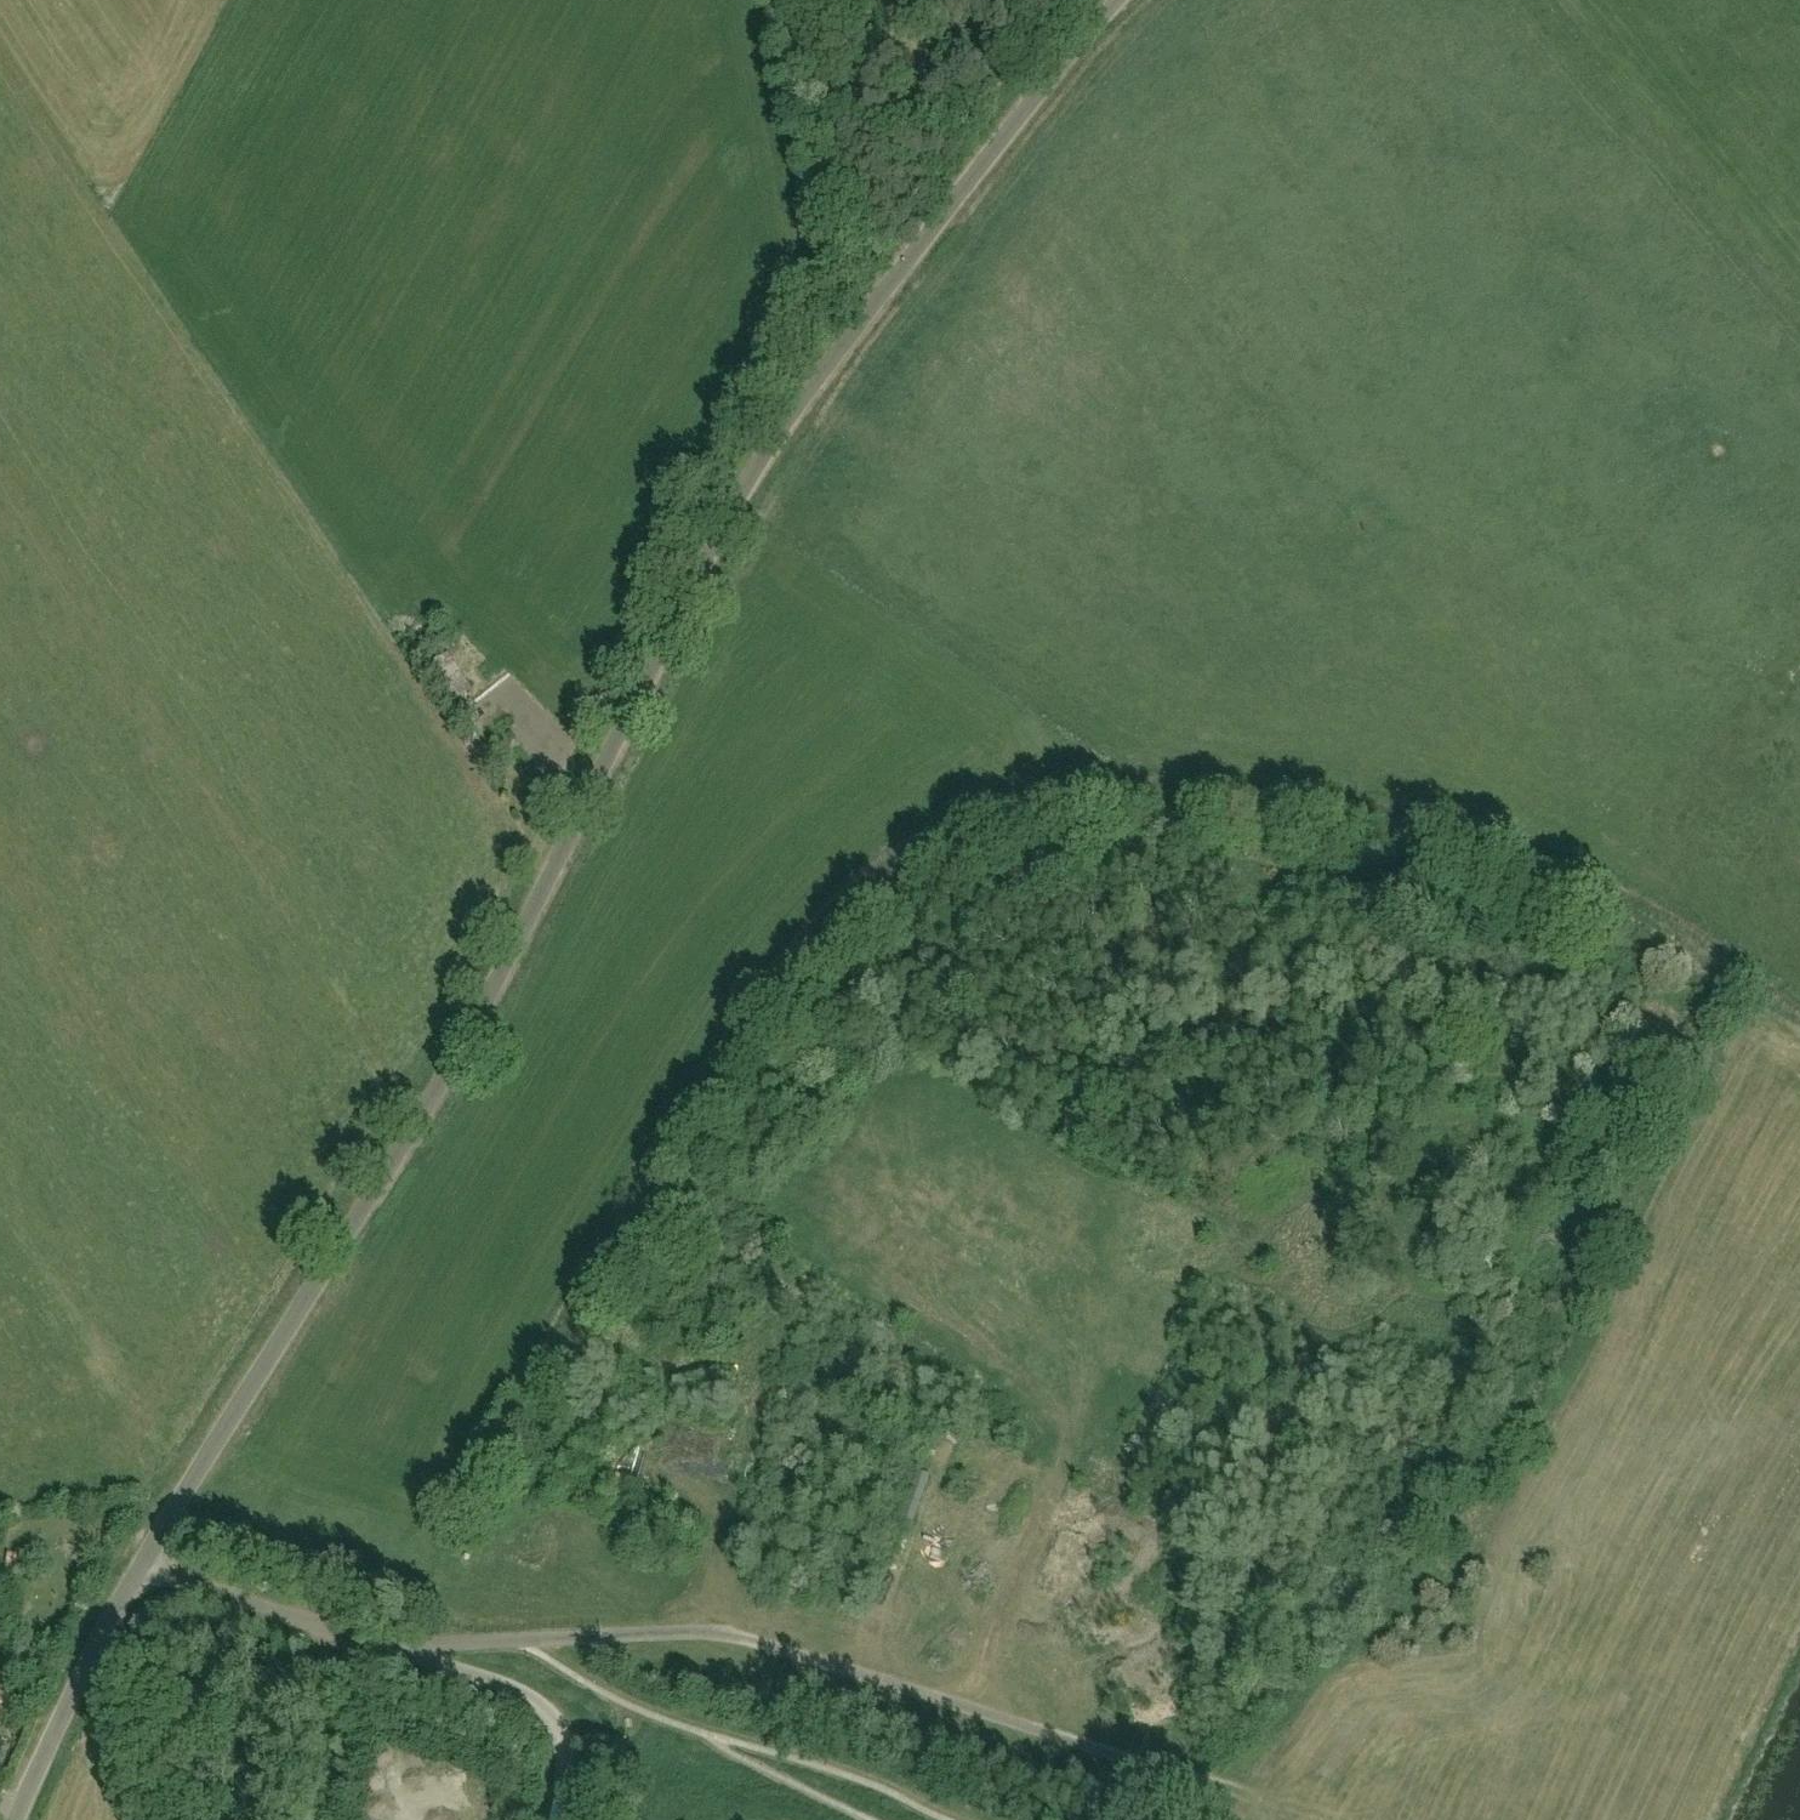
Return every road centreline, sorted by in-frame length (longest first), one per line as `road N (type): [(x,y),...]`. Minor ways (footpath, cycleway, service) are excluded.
road 1 (unclassified): [(18,1819),(142,1564),(483,1011),(751,486),(1010,131),(1122,0)]

